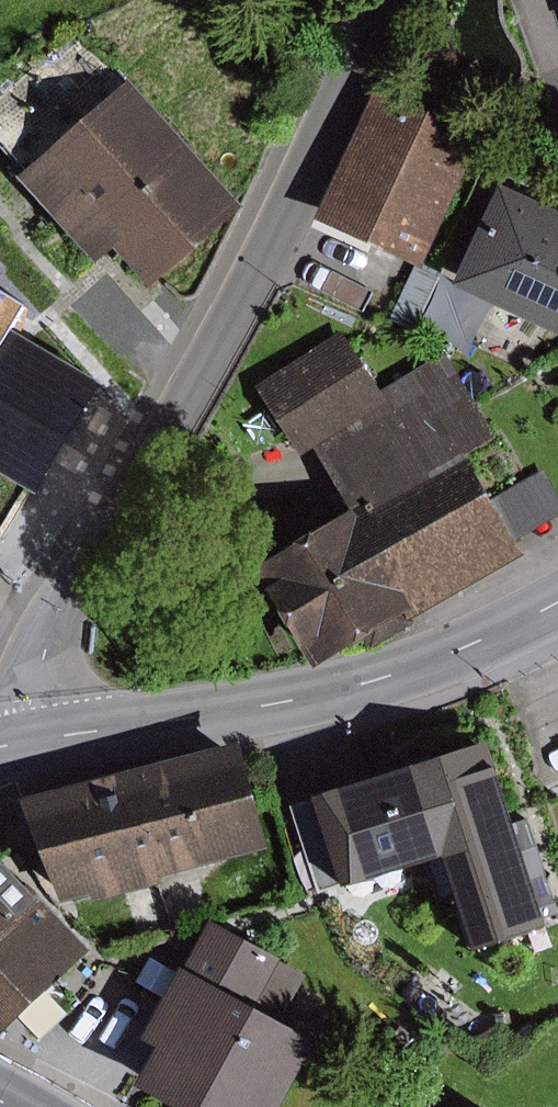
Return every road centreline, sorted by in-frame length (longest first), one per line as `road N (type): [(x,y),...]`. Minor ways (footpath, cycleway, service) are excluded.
road 1 (residential): [(376,0),(297,181),(205,361),(54,624),(32,699),(33,740)]
road 2 (residential): [(33,740),(361,688),(557,603)]

